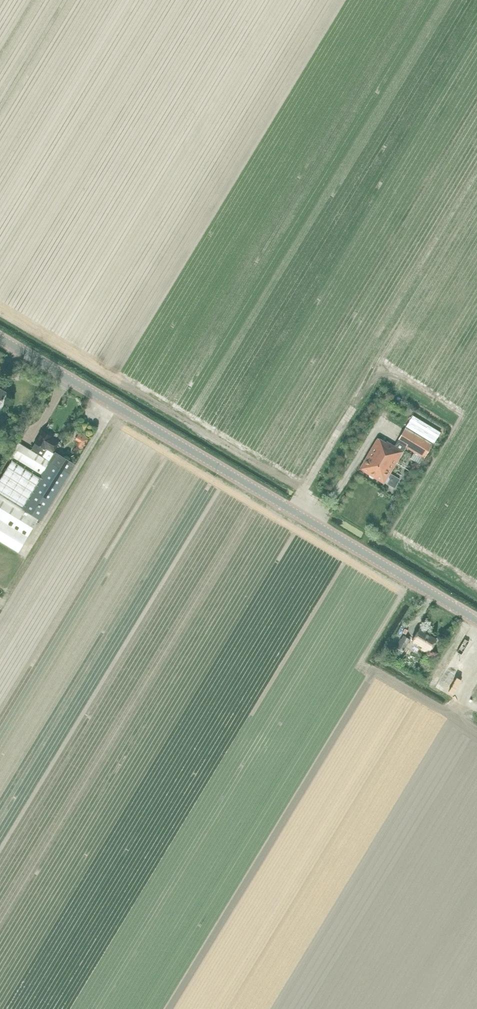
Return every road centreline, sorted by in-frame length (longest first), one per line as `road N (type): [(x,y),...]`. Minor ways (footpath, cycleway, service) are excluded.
road 1 (unclassified): [(476,622),(0,339)]

